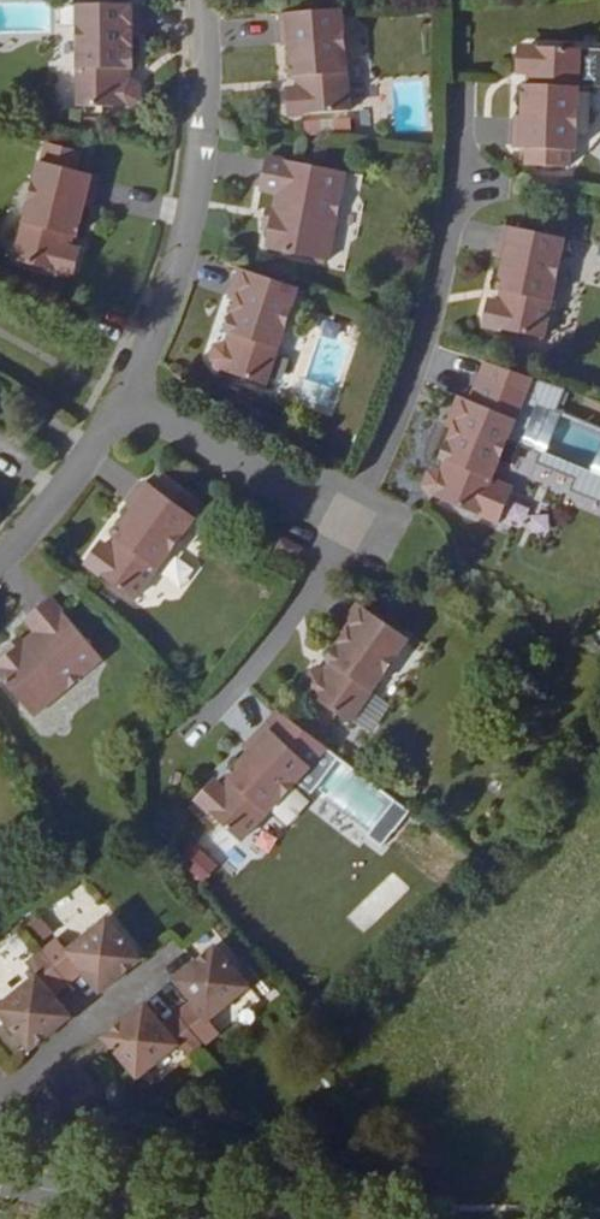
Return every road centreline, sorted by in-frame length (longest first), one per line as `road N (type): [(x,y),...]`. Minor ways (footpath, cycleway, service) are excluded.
road 1 (residential): [(448,122),(433,255),(395,393),(340,524)]
road 2 (residential): [(114,403),(152,314),(190,182),(201,0)]
road 3 (track): [(441,1218),(470,1211),(490,1183),(492,1105),(511,1042),(599,907)]
road 4 (residential): [(114,403),(340,524)]
road 5 (residential): [(340,524),(271,634),(194,723)]
road 6 (residential): [(0,1097),(168,962)]
road 7 (residential): [(0,558),(34,528),(114,403)]
road 8 (secondary): [(189,1218),(0,1184)]

